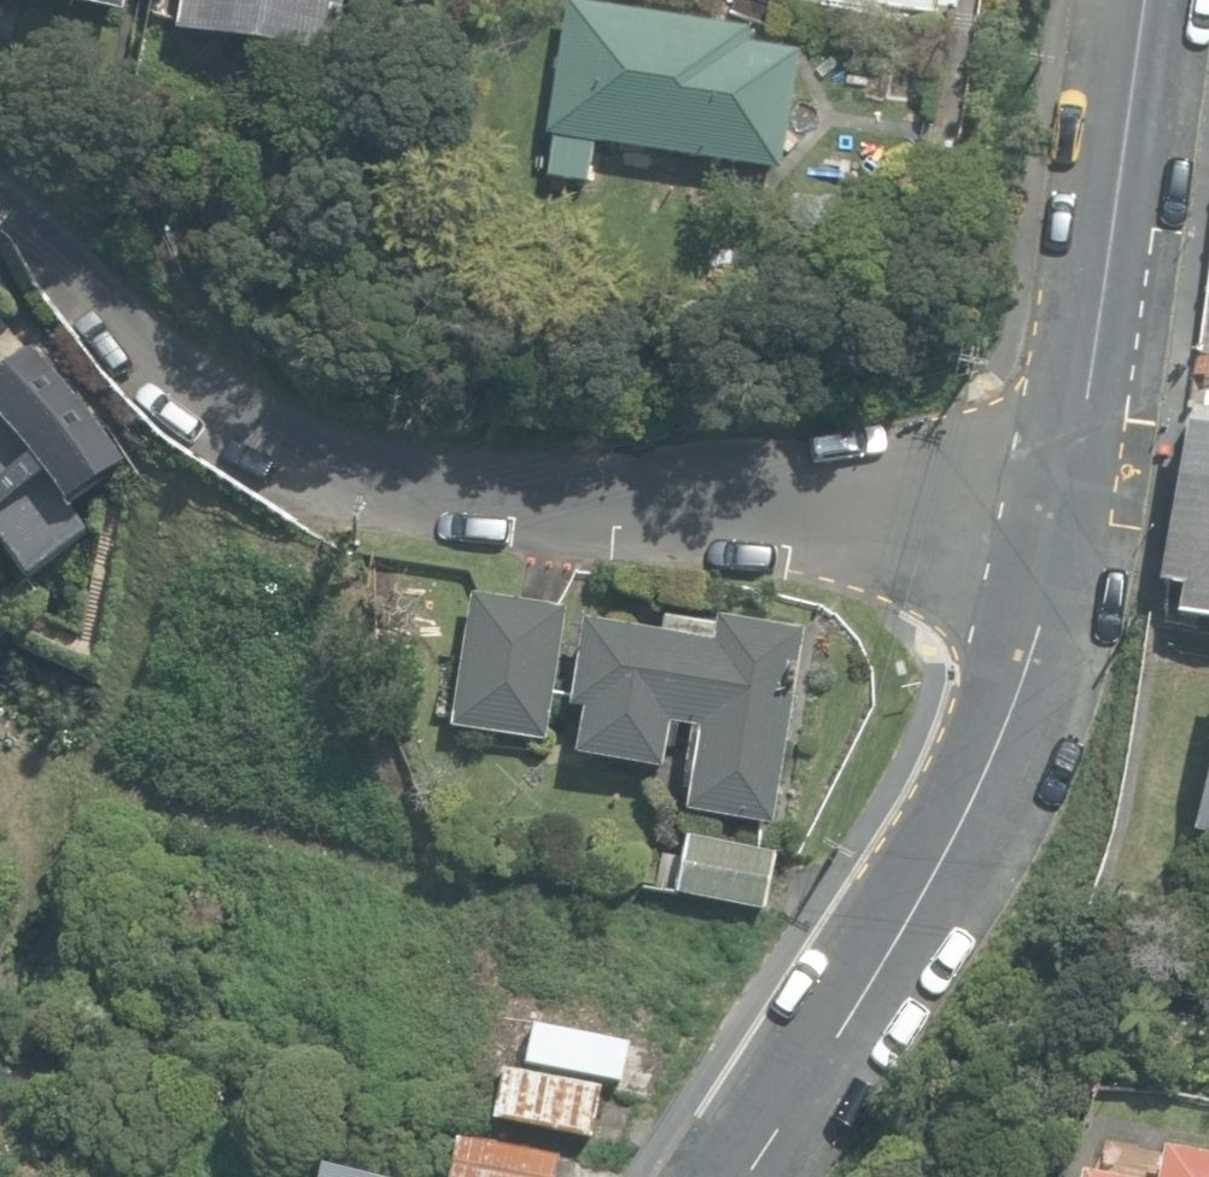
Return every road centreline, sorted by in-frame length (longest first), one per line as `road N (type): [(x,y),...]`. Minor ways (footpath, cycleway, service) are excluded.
road 1 (residential): [(0,187),(69,241),(190,375),(323,450),(470,491),(1064,550)]
road 2 (residential): [(1064,550),(1013,720),(939,867),(752,1176)]
road 3 (residential): [(1151,0),(1101,365),(1064,550)]

